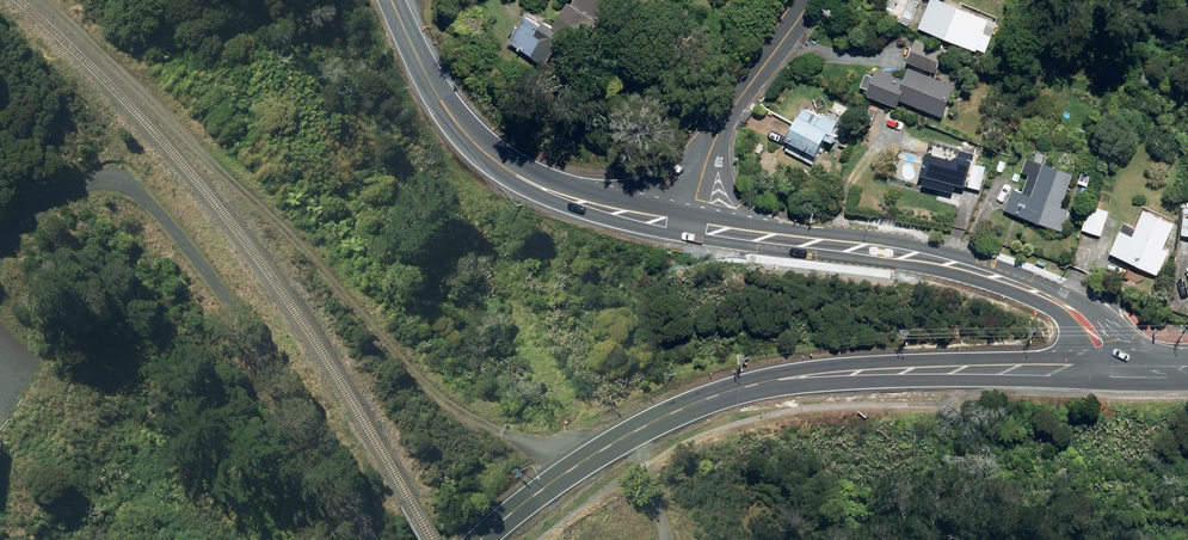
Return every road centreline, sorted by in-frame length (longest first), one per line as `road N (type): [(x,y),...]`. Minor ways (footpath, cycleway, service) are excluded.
road 1 (secondary): [(1081,372),(898,371),(792,379),(716,397),(610,446),(481,539)]
road 2 (secondary): [(390,0),(454,120),(511,174),(587,206),(693,229)]
road 3 (secondary): [(693,229),(930,260),(1038,290)]
road 4 (unclassified): [(800,0),(715,138),(693,229)]
road 5 (secondary): [(1038,290),(1101,321),(1140,372)]

